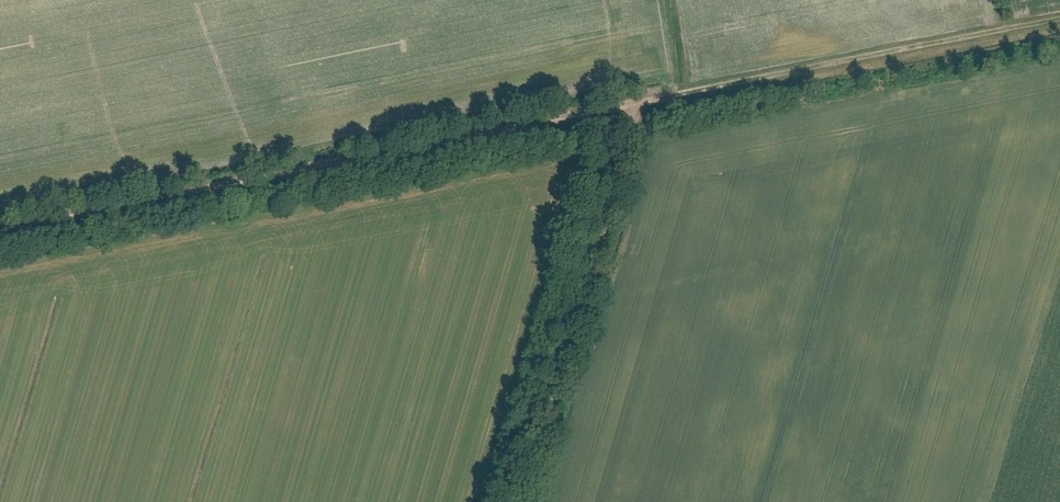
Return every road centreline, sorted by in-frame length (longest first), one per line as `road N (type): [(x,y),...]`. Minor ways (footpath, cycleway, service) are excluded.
road 1 (track): [(0,227),(1059,18)]
road 2 (track): [(524,501),(640,102)]

